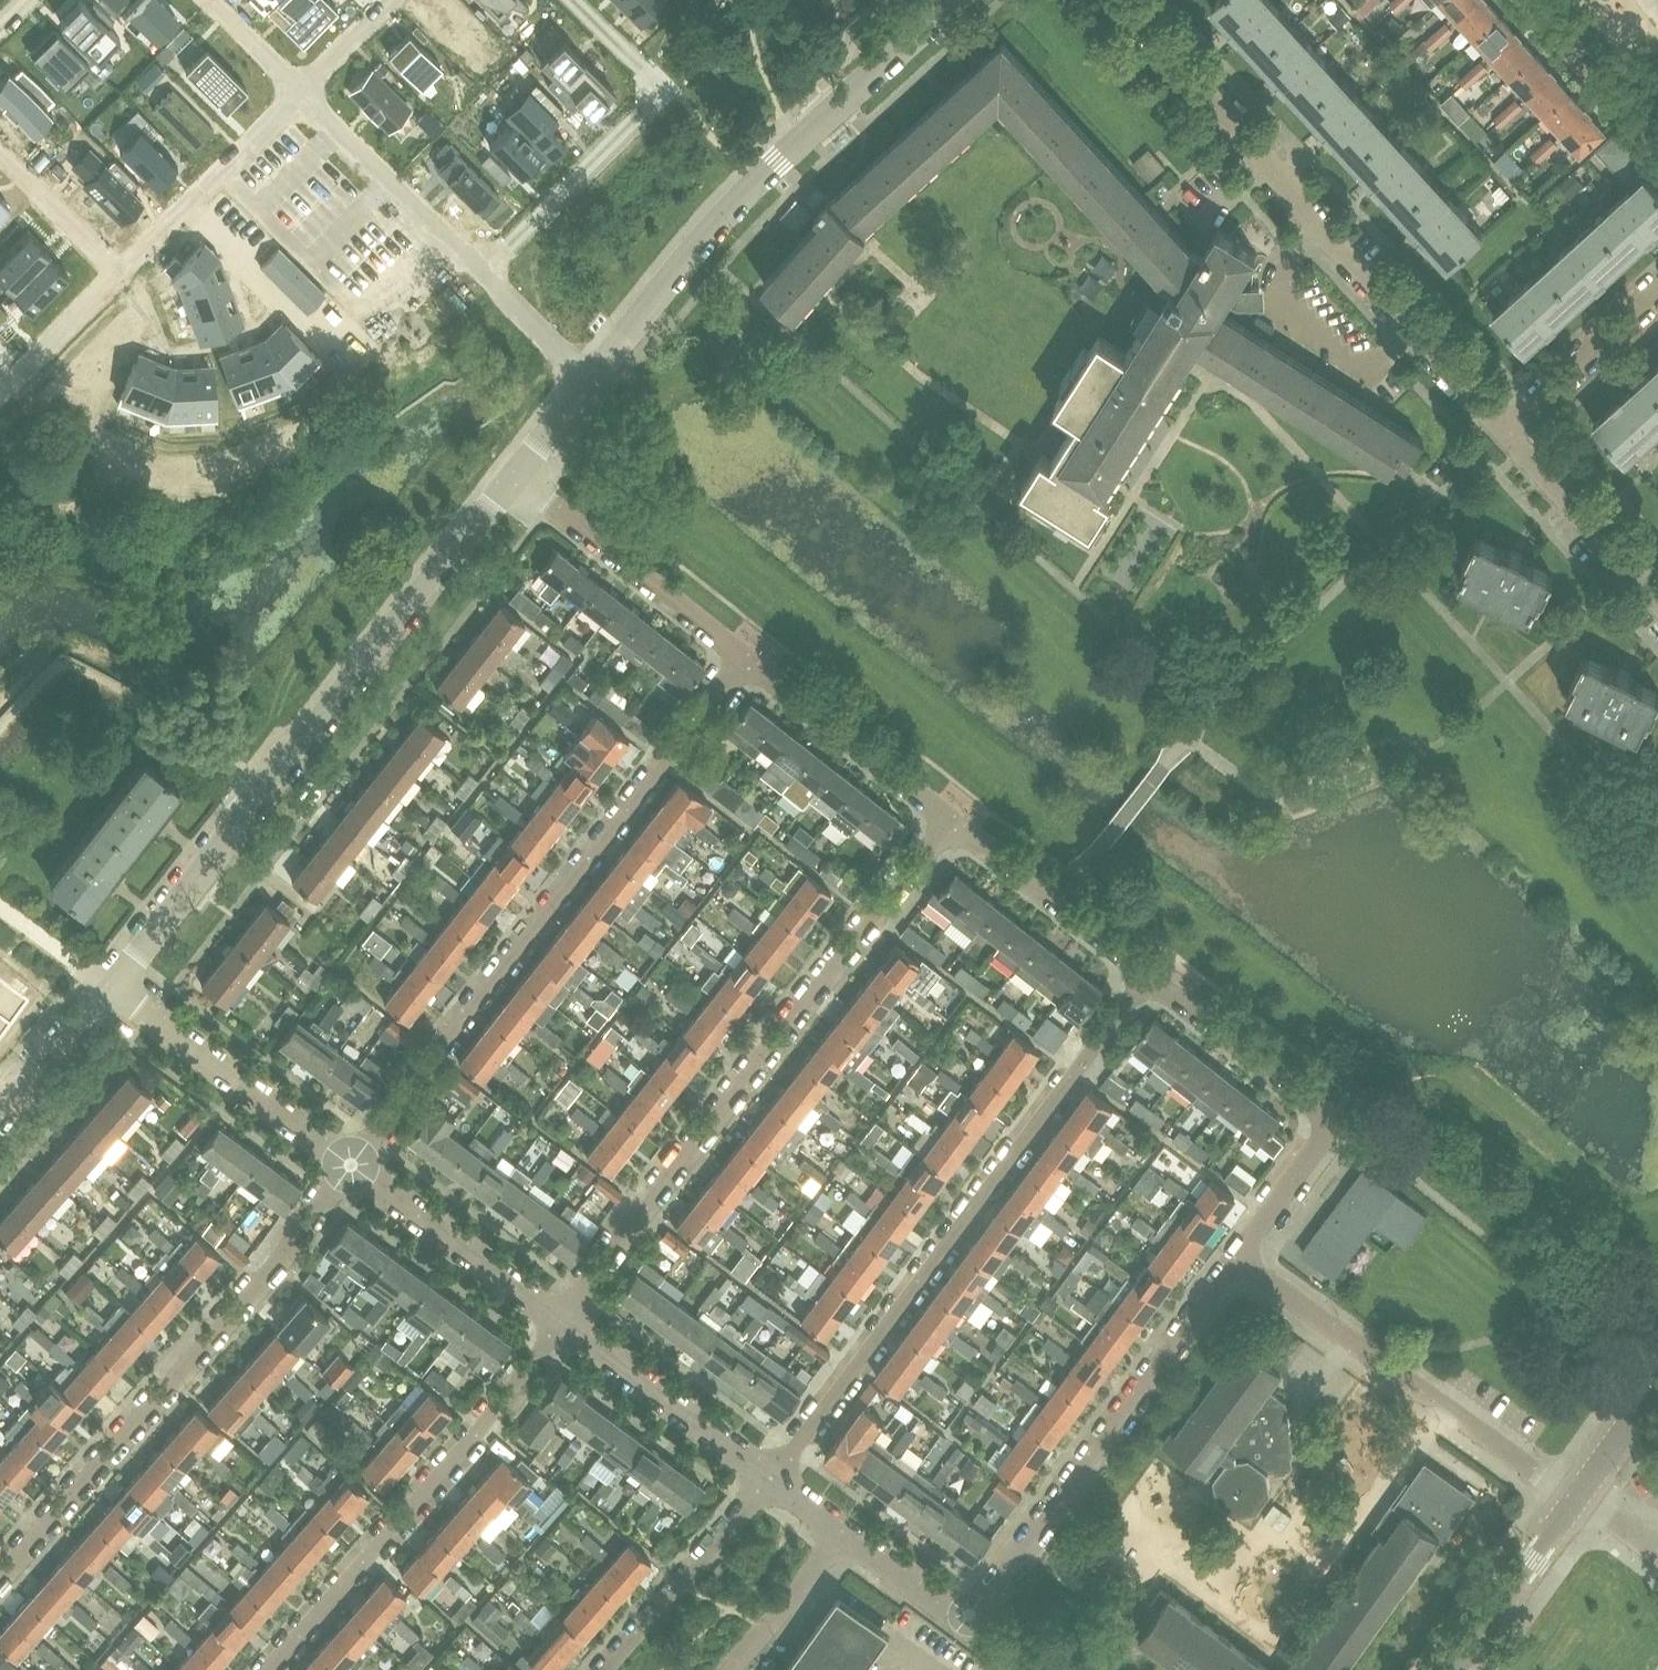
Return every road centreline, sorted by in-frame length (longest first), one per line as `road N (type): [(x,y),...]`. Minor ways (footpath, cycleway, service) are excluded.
road 1 (residential): [(108,989),(515,469)]
road 2 (residential): [(350,1165),(743,656)]
road 3 (residential): [(561,1320),(951,817)]
road 4 (residential): [(772,1480),(1150,973)]
road 5 (residential): [(1498,428),(1121,0)]
road 6 (residential): [(0,1577),(279,1263),(350,1165)]
road 7 (residential): [(589,379),(697,241),(951,0)]
road 8 (residential): [(962,1623),(1237,1254)]
road 9 (residential): [(267,1669),(480,1427),(561,1320)]
road 10 (residential): [(1576,1501),(1237,1254)]
road 11 (residential): [(1237,1254),(1313,1152),(1323,1122),(1309,1100),(1150,973)]
road 12 (residential): [(483,271),(663,90),(573,0)]
road 13 (residential): [(350,1165),(108,989)]
road 14 (residential): [(743,656),(515,469)]
road 15 (residential): [(772,1480),(561,1320)]
road 16 (residential): [(951,817),(743,656)]
road 17 (residential): [(561,1320),(350,1165)]
road 18 (residential): [(301,91),(119,274)]
road 19 (residential): [(483,271),(301,91)]
road 20 (residential): [(772,1480),(601,1669)]
road 21 (residential): [(1150,973),(951,817)]
road 22 (residential): [(1657,598),(1498,428)]
road 23 (unclassified): [(1498,428),(1657,291)]
road 24 (tertiary): [(1454,1669),(1576,1501)]
road 25 (residential): [(1657,134),(1536,0)]
road 26 (residential): [(119,274),(0,155)]
road 27 (residential): [(119,274),(0,391)]
road 28 (residential): [(0,1112),(108,989)]
road 29 (residential): [(928,1669),(909,1656),(877,1659),(792,1594)]
road 30 (residential): [(962,1623),(838,1534)]
road 31 (residential): [(589,379),(483,271)]
road 32 (tertiary): [(1576,1501),(1657,1388)]
road 33 (residential): [(108,989),(0,910)]
road 34 (residential): [(301,91),(210,0)]
road 35 (residential): [(391,0),(301,91)]

